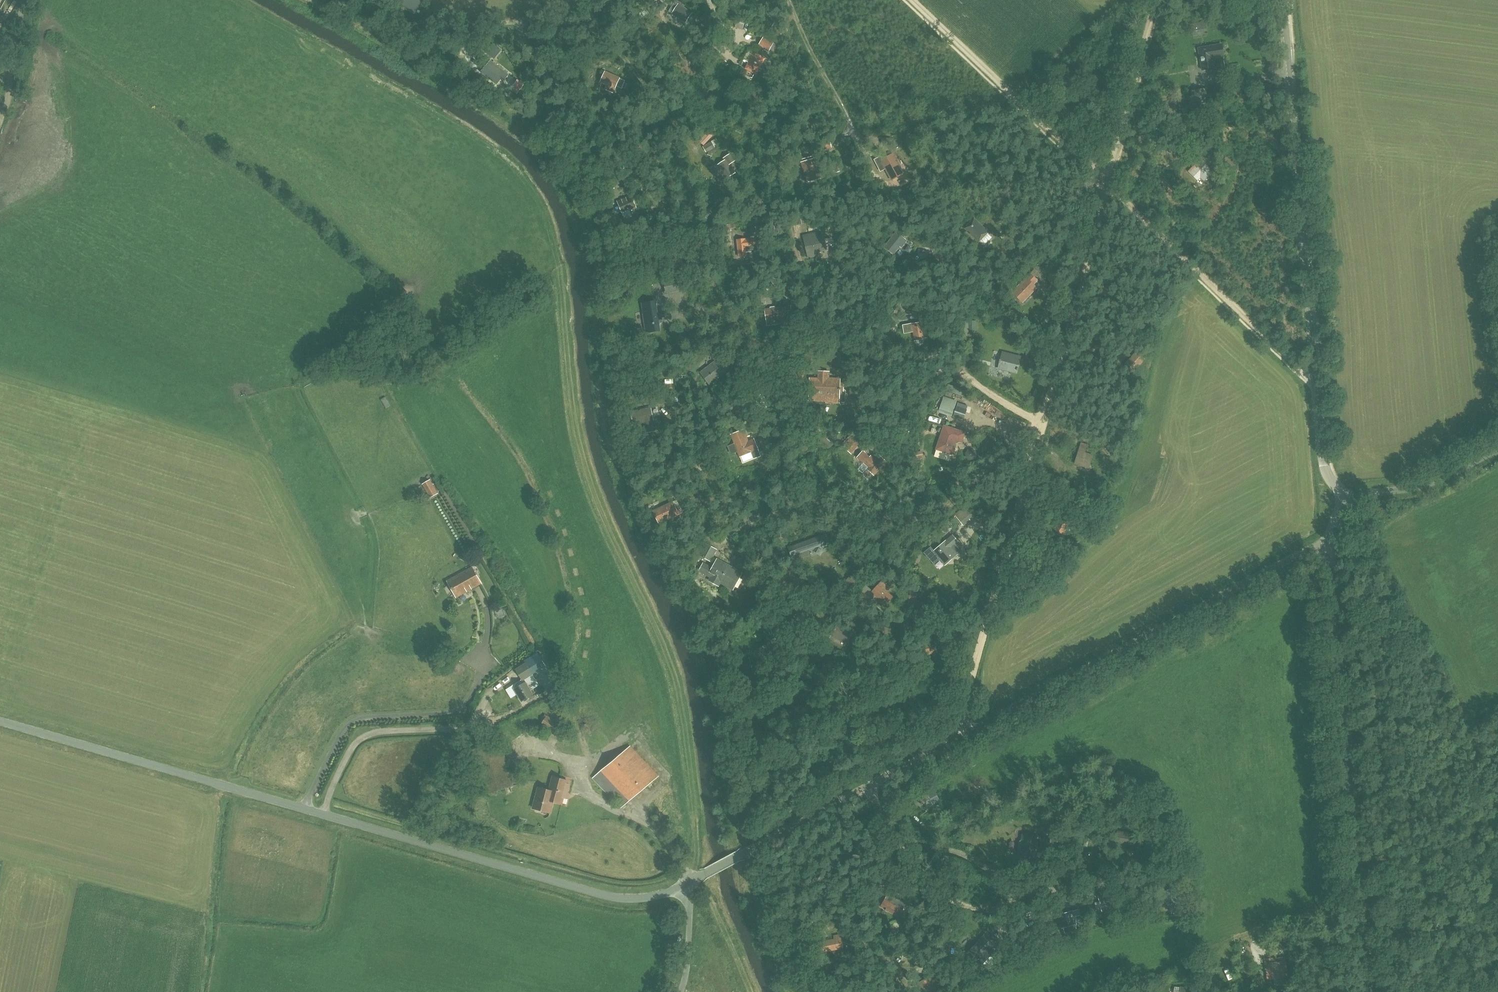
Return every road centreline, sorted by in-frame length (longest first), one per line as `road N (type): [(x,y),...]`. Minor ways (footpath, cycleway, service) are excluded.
road 1 (unclassified): [(688,884),(1331,537)]
road 2 (unclassified): [(688,884),(639,898),(604,895),(0,722)]
road 3 (track): [(806,0),(847,106),(850,125),(841,140),(856,183),(715,197),(651,214),(527,19)]
road 4 (track): [(1108,188),(963,697),(972,730)]
road 5 (track): [(913,0),(1317,374)]
road 6 (unclassified): [(1343,493),(1325,464),(1285,0)]
road 7 (track): [(651,214),(642,227),(645,248),(658,266),(685,273),(725,335),(964,379),(1044,413)]
road 8 (unclassified): [(1368,991),(1331,537)]
road 9 (track): [(1040,425),(937,521),(831,509),(735,543)]
road 10 (track): [(850,796),(905,859),(957,895),(986,903),(1064,901),(1126,873)]
road 11 (track): [(596,3),(715,197)]
road 12 (track): [(754,849),(832,925),(898,946),(904,954),(892,991)]
road 13 (track): [(1156,0),(1108,188)]
road 14 (unclassified): [(1343,493),(1407,491),(1497,453)]
road 15 (track): [(605,0),(459,31)]
road 16 (track): [(0,123),(23,0)]

